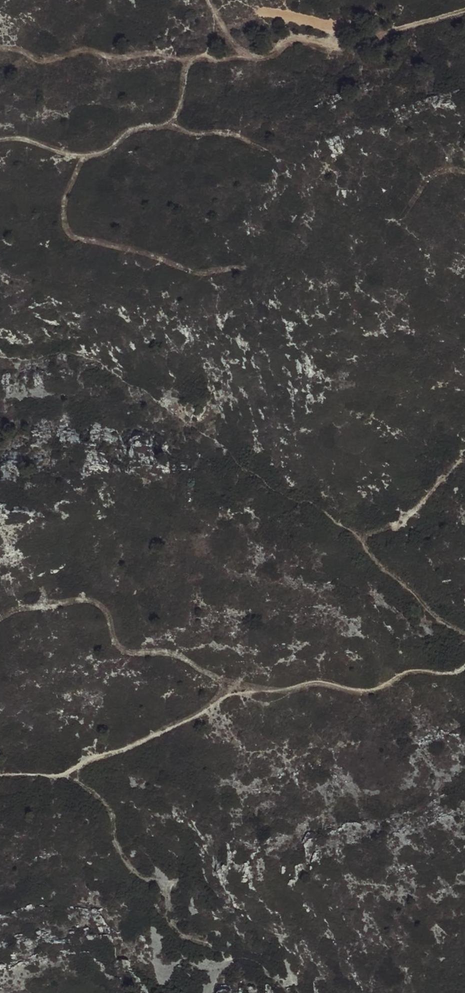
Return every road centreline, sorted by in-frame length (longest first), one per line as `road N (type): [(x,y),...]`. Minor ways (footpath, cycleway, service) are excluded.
road 1 (track): [(464,665),(408,670),(374,690),(313,680),(280,691),(223,684),(210,705),(157,737),(86,759),(65,774),(0,774)]

